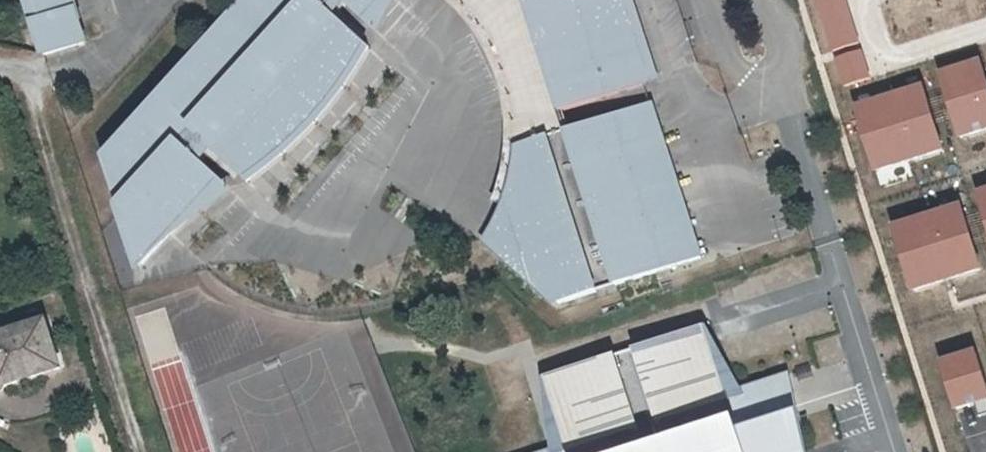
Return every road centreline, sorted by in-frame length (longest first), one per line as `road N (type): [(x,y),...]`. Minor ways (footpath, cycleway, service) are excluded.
road 1 (residential): [(0,64),(29,75),(145,451)]

